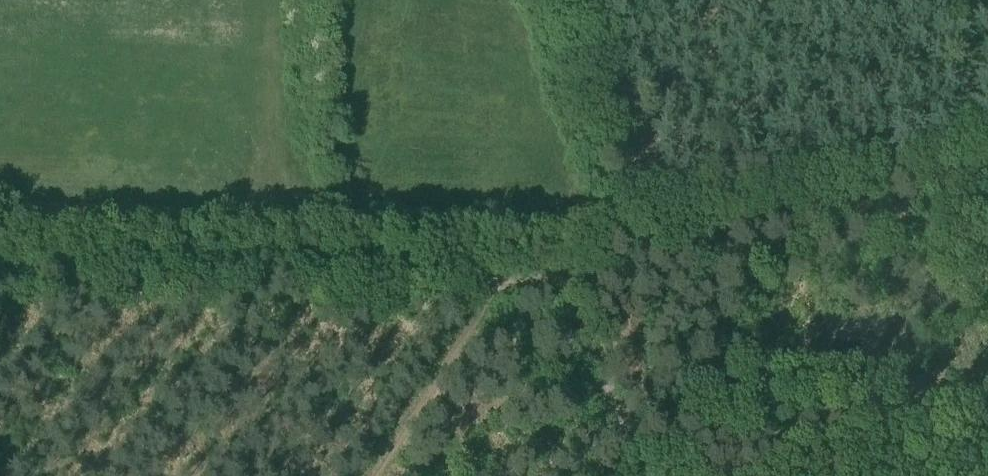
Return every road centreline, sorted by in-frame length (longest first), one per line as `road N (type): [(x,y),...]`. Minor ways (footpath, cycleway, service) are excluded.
road 1 (track): [(382,475),(525,252),(0,252)]
road 2 (track): [(635,475),(525,252),(655,197),(596,0)]

